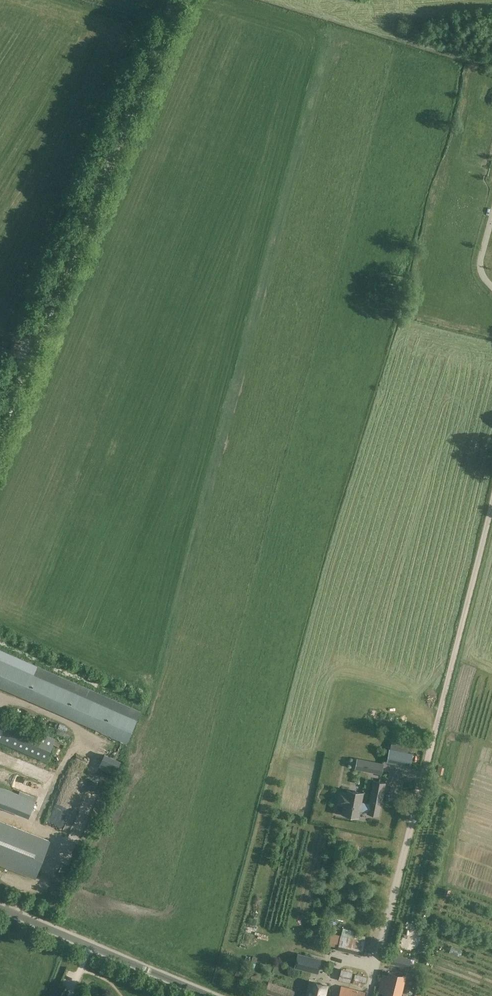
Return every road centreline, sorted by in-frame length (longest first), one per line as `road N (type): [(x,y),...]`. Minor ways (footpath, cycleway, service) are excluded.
road 1 (tertiary): [(0,411),(174,0)]
road 2 (unclassified): [(213,995),(0,907)]

